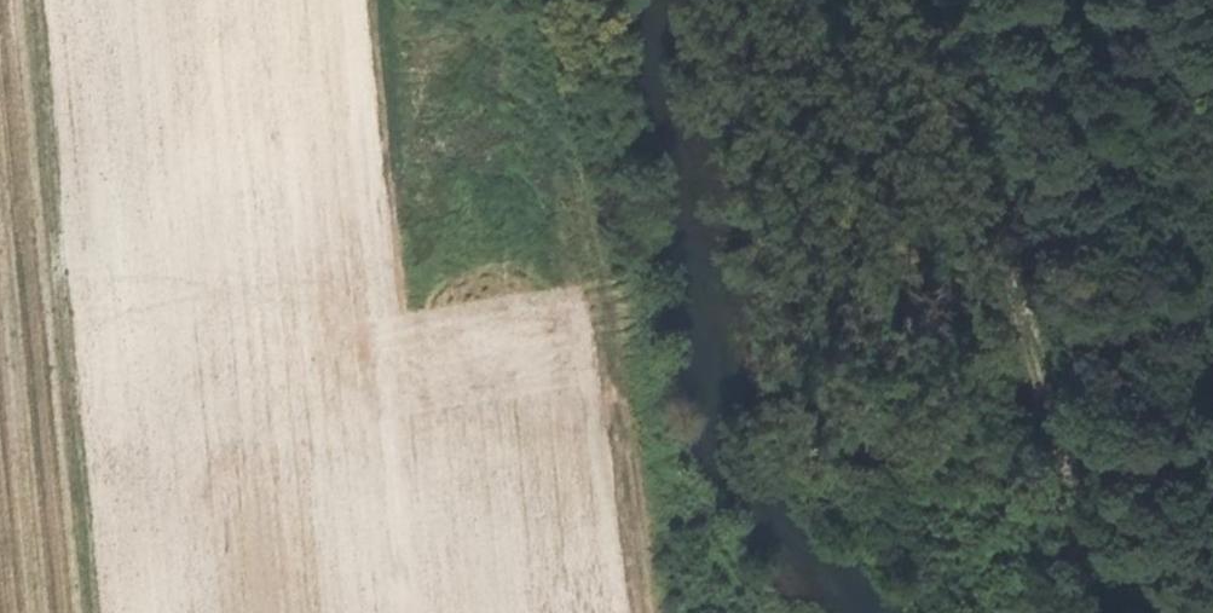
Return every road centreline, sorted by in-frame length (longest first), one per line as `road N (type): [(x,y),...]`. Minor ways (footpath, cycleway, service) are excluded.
road 1 (track): [(1048,612),(1041,440),(1011,295),(928,0)]
road 2 (track): [(1212,466),(1041,440)]

